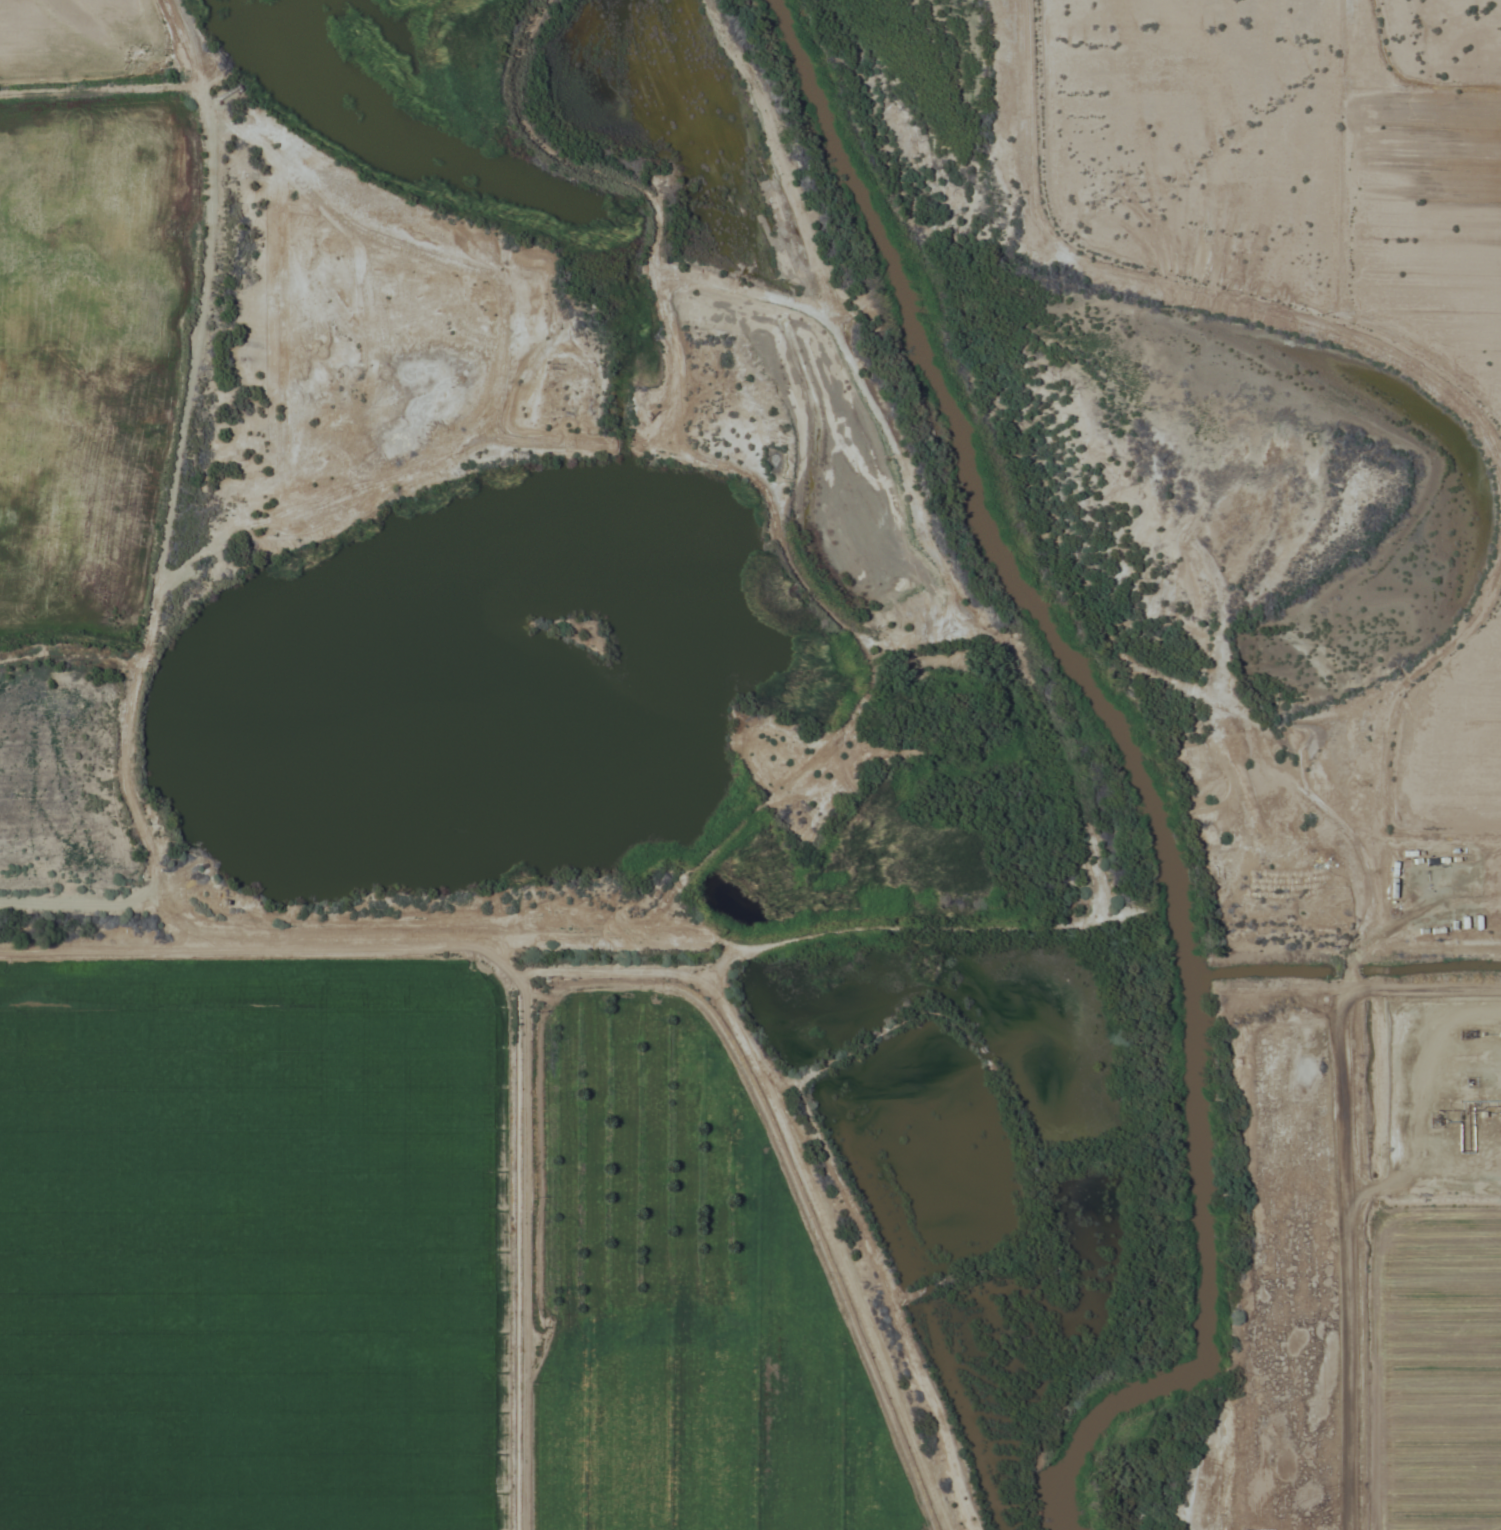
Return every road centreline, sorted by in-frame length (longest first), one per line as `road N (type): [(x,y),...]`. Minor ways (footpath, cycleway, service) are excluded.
road 1 (track): [(1500,429),(1476,392),(1394,341),(1074,269),(1029,234),(995,0)]
road 2 (track): [(1358,1529),(1337,1006),(1345,990)]
road 3 (track): [(1345,990),(1359,729),(1455,668),(1500,596)]
road 4 (track): [(1345,990),(1500,989)]
road 5 (track): [(135,948),(0,948)]

